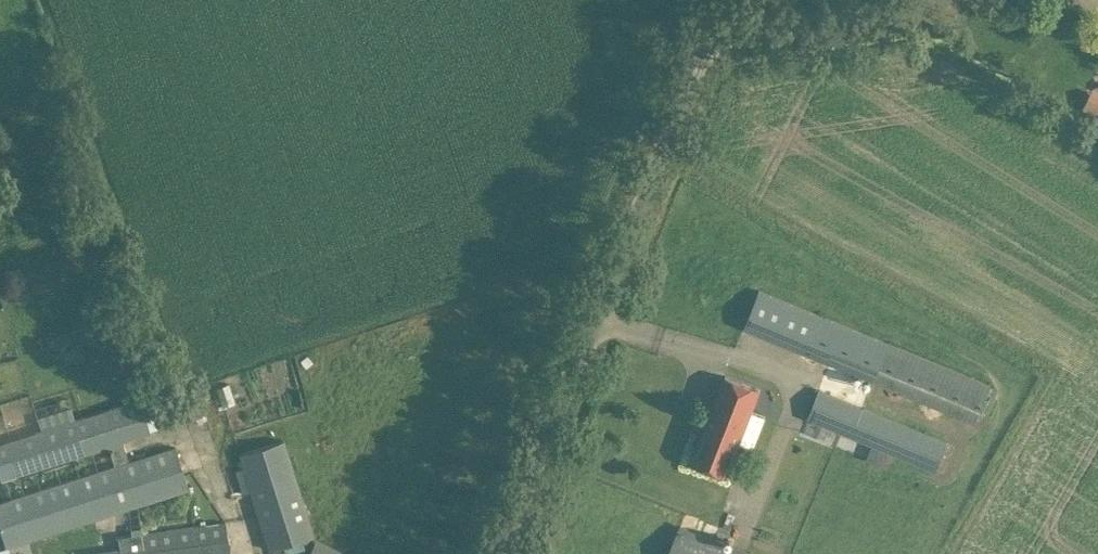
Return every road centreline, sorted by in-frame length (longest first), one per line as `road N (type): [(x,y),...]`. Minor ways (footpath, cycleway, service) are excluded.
road 1 (unclassified): [(492,553),(713,5)]
road 2 (unclassified): [(713,5),(773,14),(894,0)]

